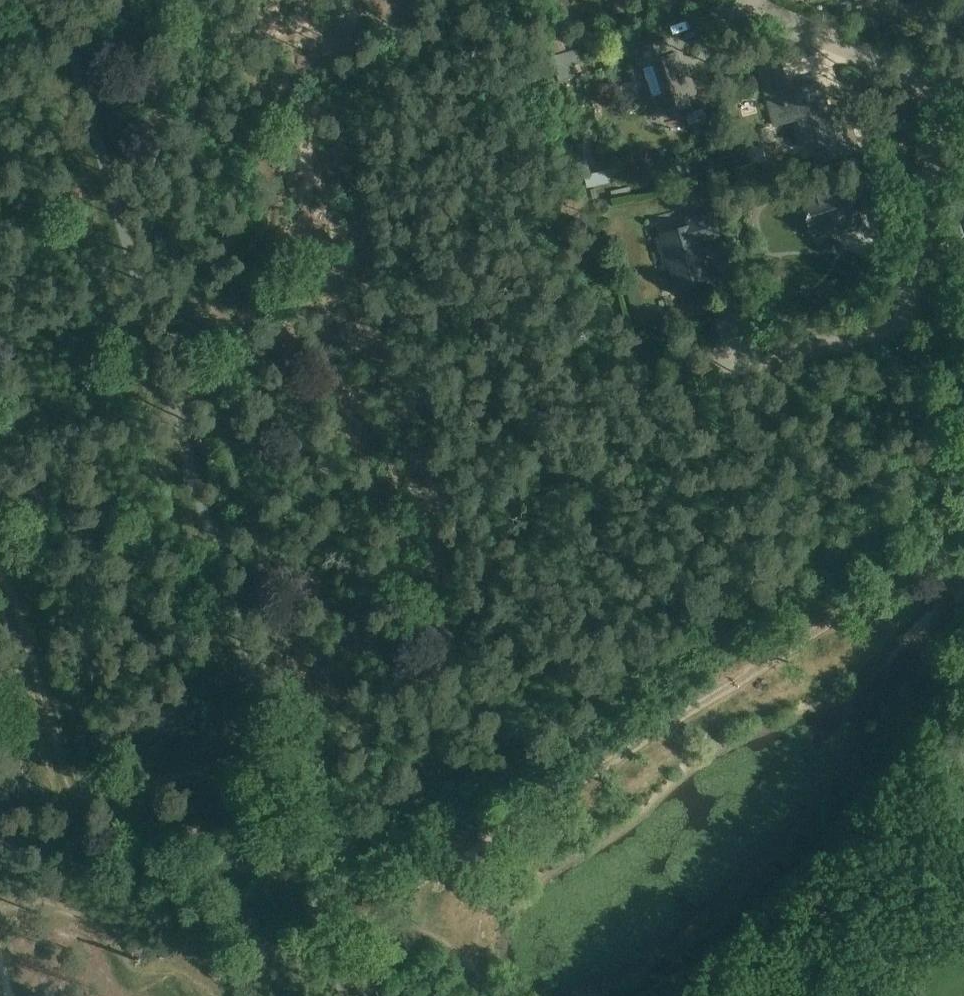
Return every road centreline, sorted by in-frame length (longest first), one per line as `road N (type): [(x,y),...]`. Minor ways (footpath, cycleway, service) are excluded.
road 1 (residential): [(714,372),(911,316),(941,87)]
road 2 (residential): [(941,87),(766,16),(755,0)]

